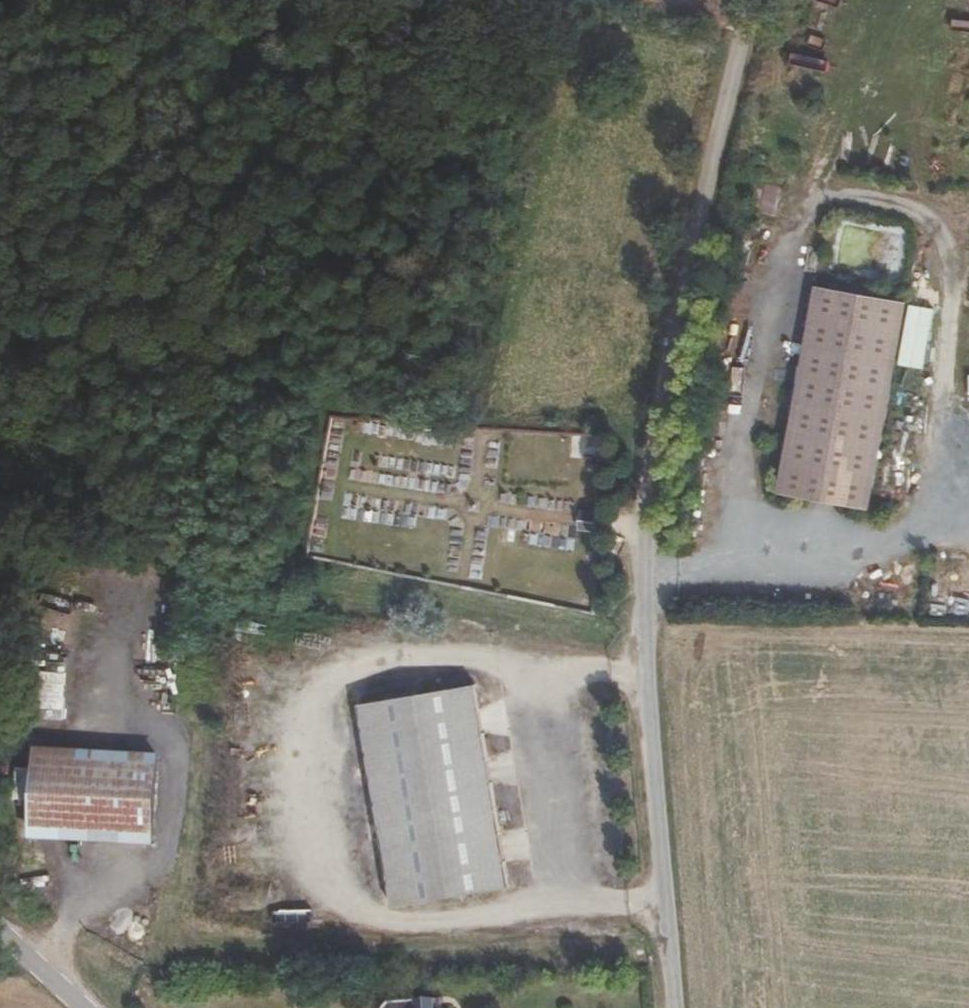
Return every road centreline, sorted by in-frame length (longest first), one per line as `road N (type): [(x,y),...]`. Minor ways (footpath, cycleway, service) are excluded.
road 1 (unclassified): [(753,0),(667,376),(648,521),(644,670),(674,1007)]
road 2 (unclassified): [(90,1007),(0,921)]

